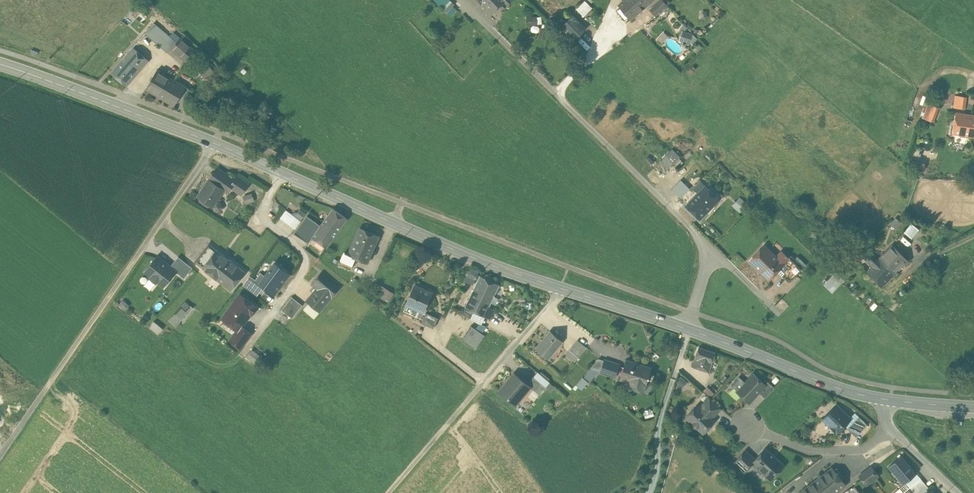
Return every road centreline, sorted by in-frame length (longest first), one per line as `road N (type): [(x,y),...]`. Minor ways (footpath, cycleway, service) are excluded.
road 1 (secondary): [(689,329),(496,268),(284,174),(0,64)]
road 2 (residential): [(713,251),(461,0)]
road 3 (track): [(388,492),(561,289)]
road 4 (secondary): [(890,400),(838,389),(689,329)]
road 5 (residential): [(748,424),(798,447),(858,452),(888,425)]

